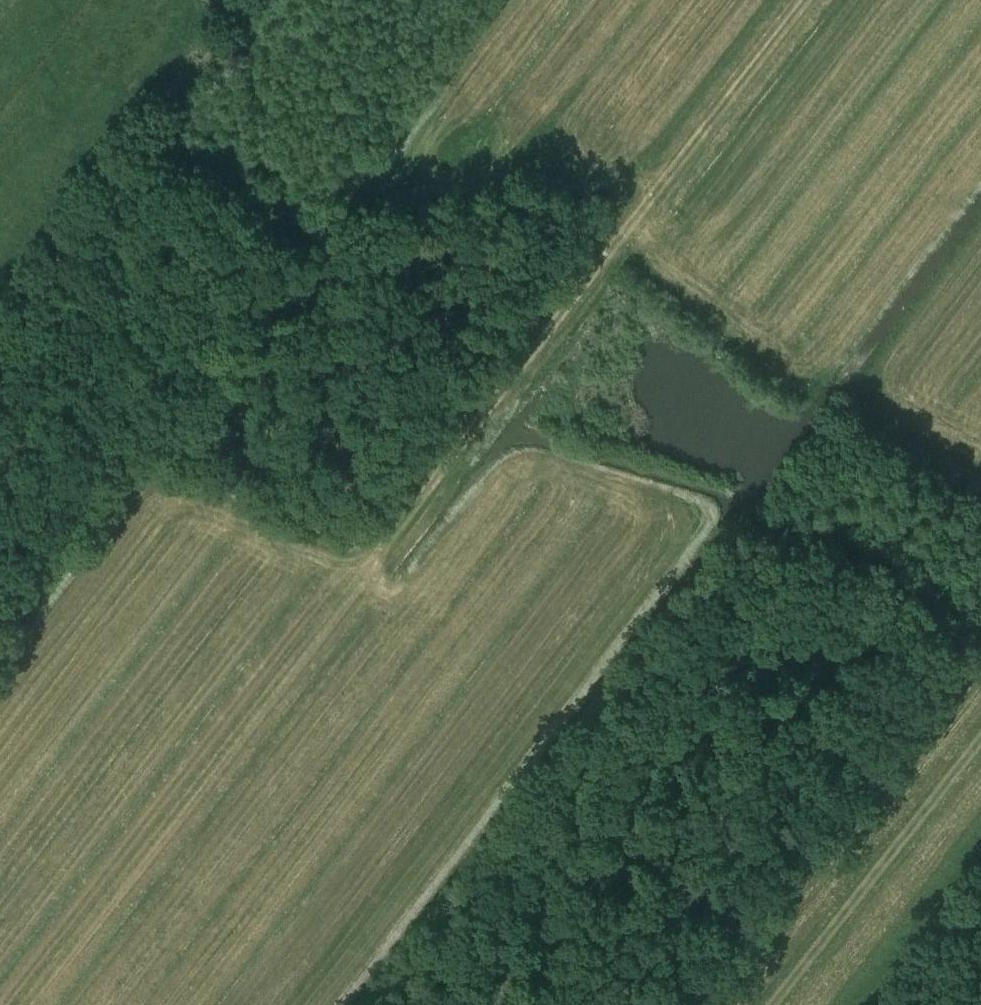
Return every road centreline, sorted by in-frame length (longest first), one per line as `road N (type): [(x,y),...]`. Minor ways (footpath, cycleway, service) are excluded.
road 1 (track): [(0,326),(255,0)]

